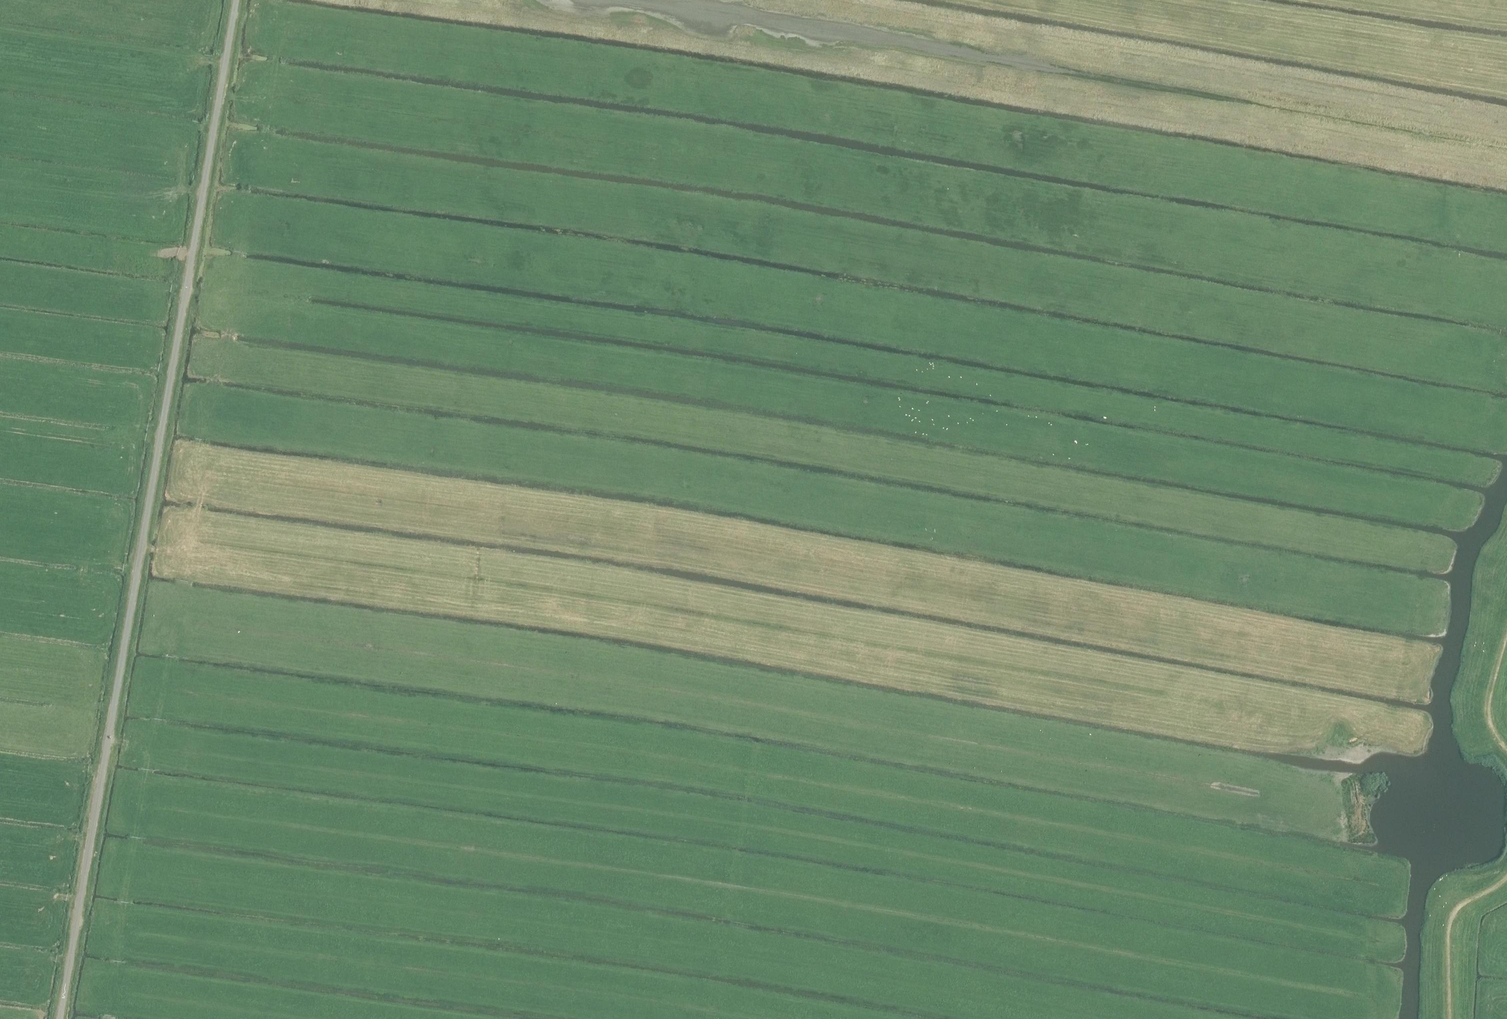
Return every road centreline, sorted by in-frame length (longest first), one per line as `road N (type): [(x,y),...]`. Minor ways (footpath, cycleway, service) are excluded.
road 1 (unclassified): [(60,1018),(236,0)]
road 2 (track): [(219,97),(270,104),(247,170),(227,322),(202,425),(189,609),(166,665)]
road 3 (track): [(1450,1018),(1450,921),(1458,904),(1506,877)]

